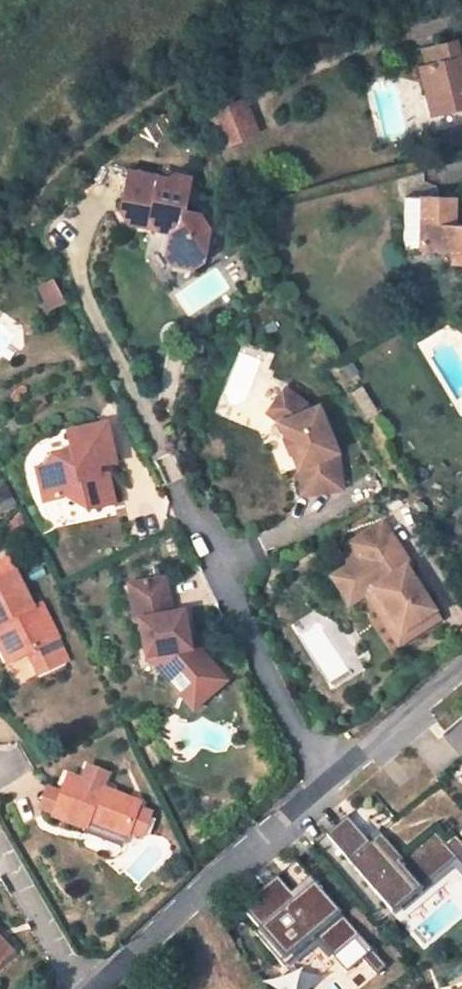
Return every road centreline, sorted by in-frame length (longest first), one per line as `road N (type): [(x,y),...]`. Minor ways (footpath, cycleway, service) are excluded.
road 1 (track): [(424,0),(125,117),(0,232)]
road 2 (residential): [(185,495),(338,776)]
road 3 (residential): [(99,988),(338,776)]
road 4 (residential): [(0,846),(83,988)]
road 5 (residential): [(338,776),(461,670)]

